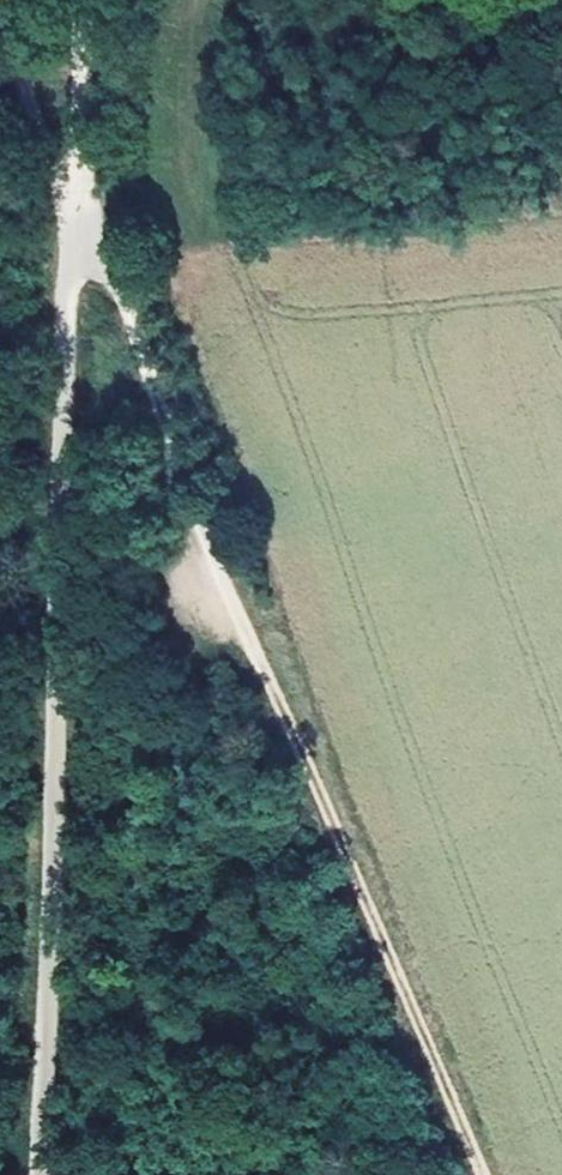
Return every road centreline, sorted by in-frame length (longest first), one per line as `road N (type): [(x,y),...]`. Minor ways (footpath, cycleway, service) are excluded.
road 1 (track): [(73,234),(110,279),(481,1174)]
road 2 (residential): [(73,234),(54,896),(36,1174)]
road 3 (track): [(73,234),(0,6)]
road 4 (track): [(82,0),(73,234)]

